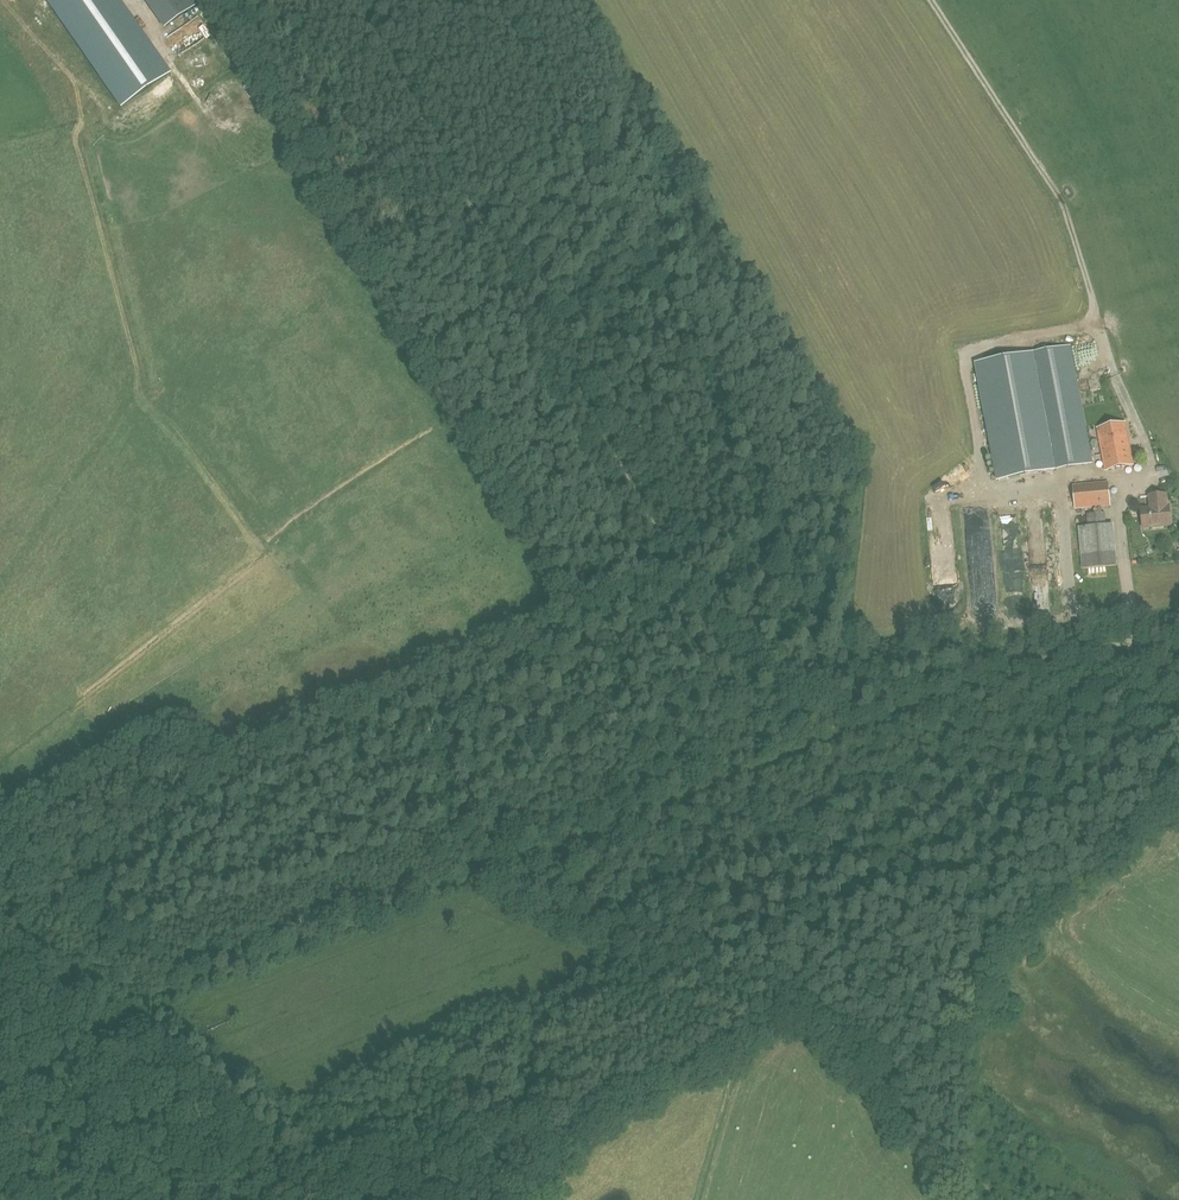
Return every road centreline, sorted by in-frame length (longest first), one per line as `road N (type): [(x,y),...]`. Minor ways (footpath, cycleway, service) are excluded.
road 1 (track): [(842,735),(135,1007)]

